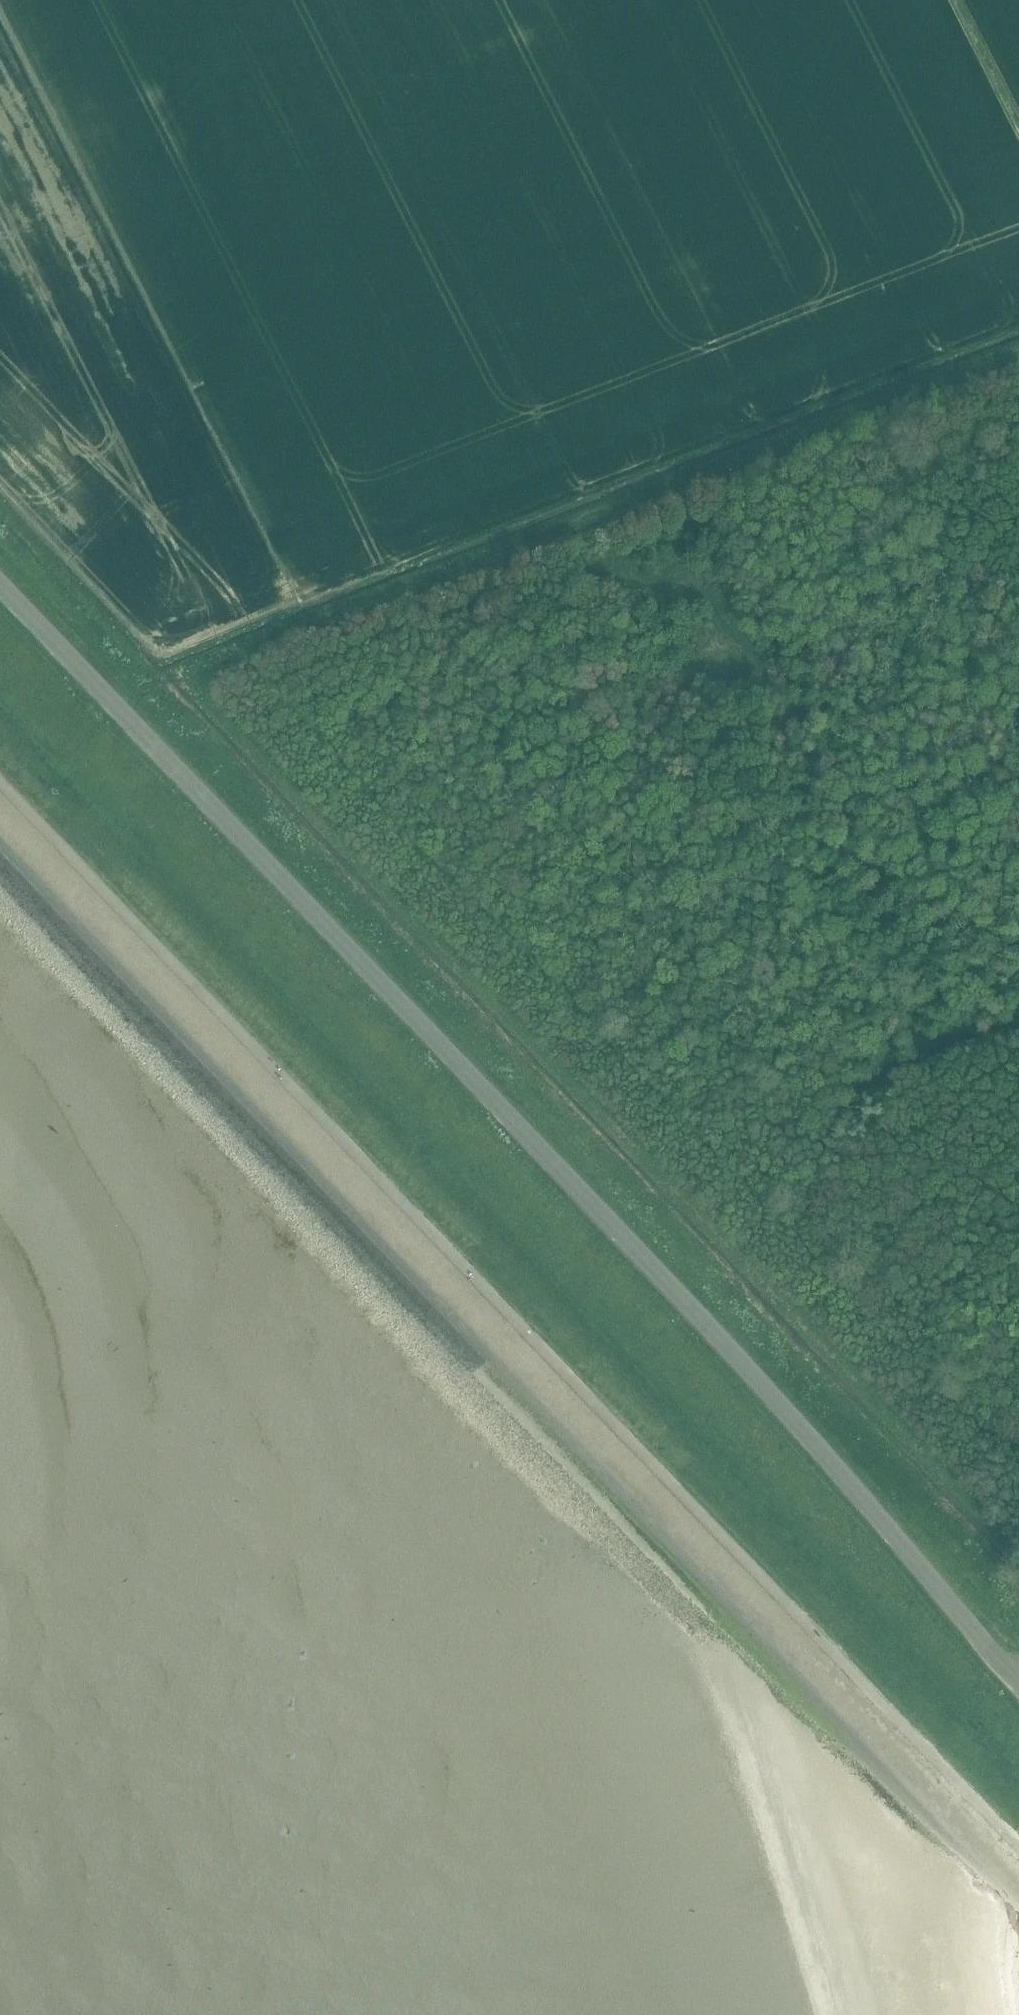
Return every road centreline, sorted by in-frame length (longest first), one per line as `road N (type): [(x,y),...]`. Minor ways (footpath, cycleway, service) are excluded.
road 1 (track): [(1018,1472),(275,672),(401,659),(617,582),(700,591),(758,633),(798,707),(898,955),(941,1017),(1018,995)]
road 2 (unclassified): [(1018,1681),(751,1374),(0,583)]

